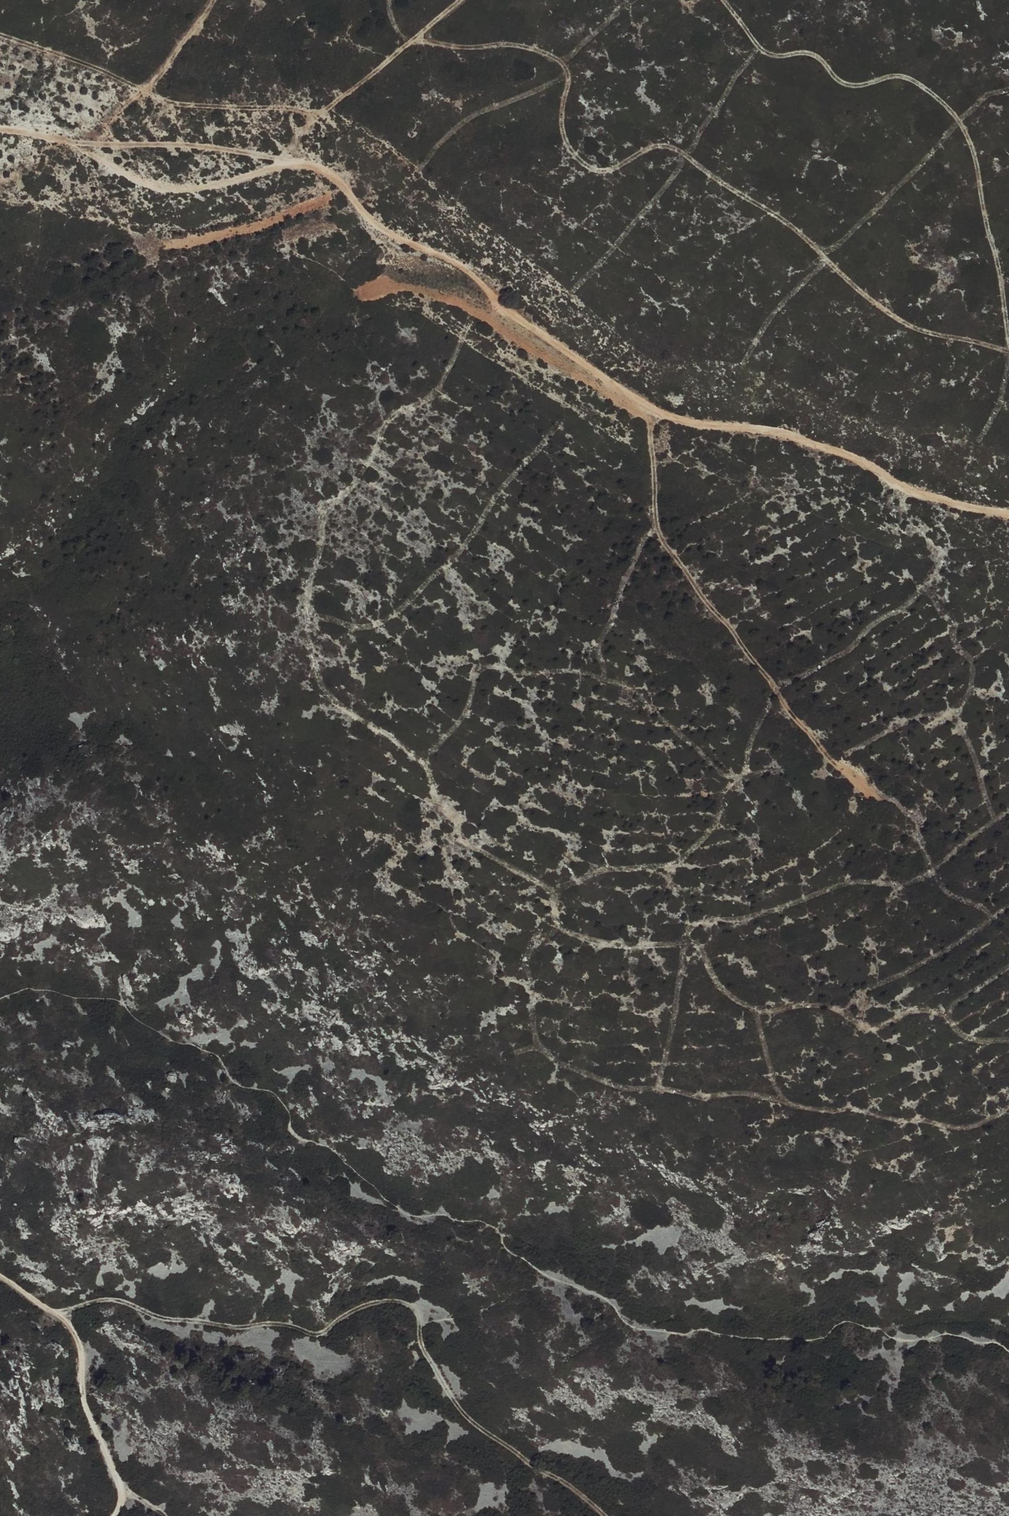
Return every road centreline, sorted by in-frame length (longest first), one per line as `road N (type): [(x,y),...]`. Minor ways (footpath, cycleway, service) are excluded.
road 1 (track): [(0,122),(54,123),(144,181),(195,184),(262,164),(322,162),(371,220),(413,244),(472,263),(503,301),(646,403),(840,443),(925,491),(1008,513)]
road 2 (track): [(0,1281),(74,1330),(84,1408),(119,1483),(112,1515)]

